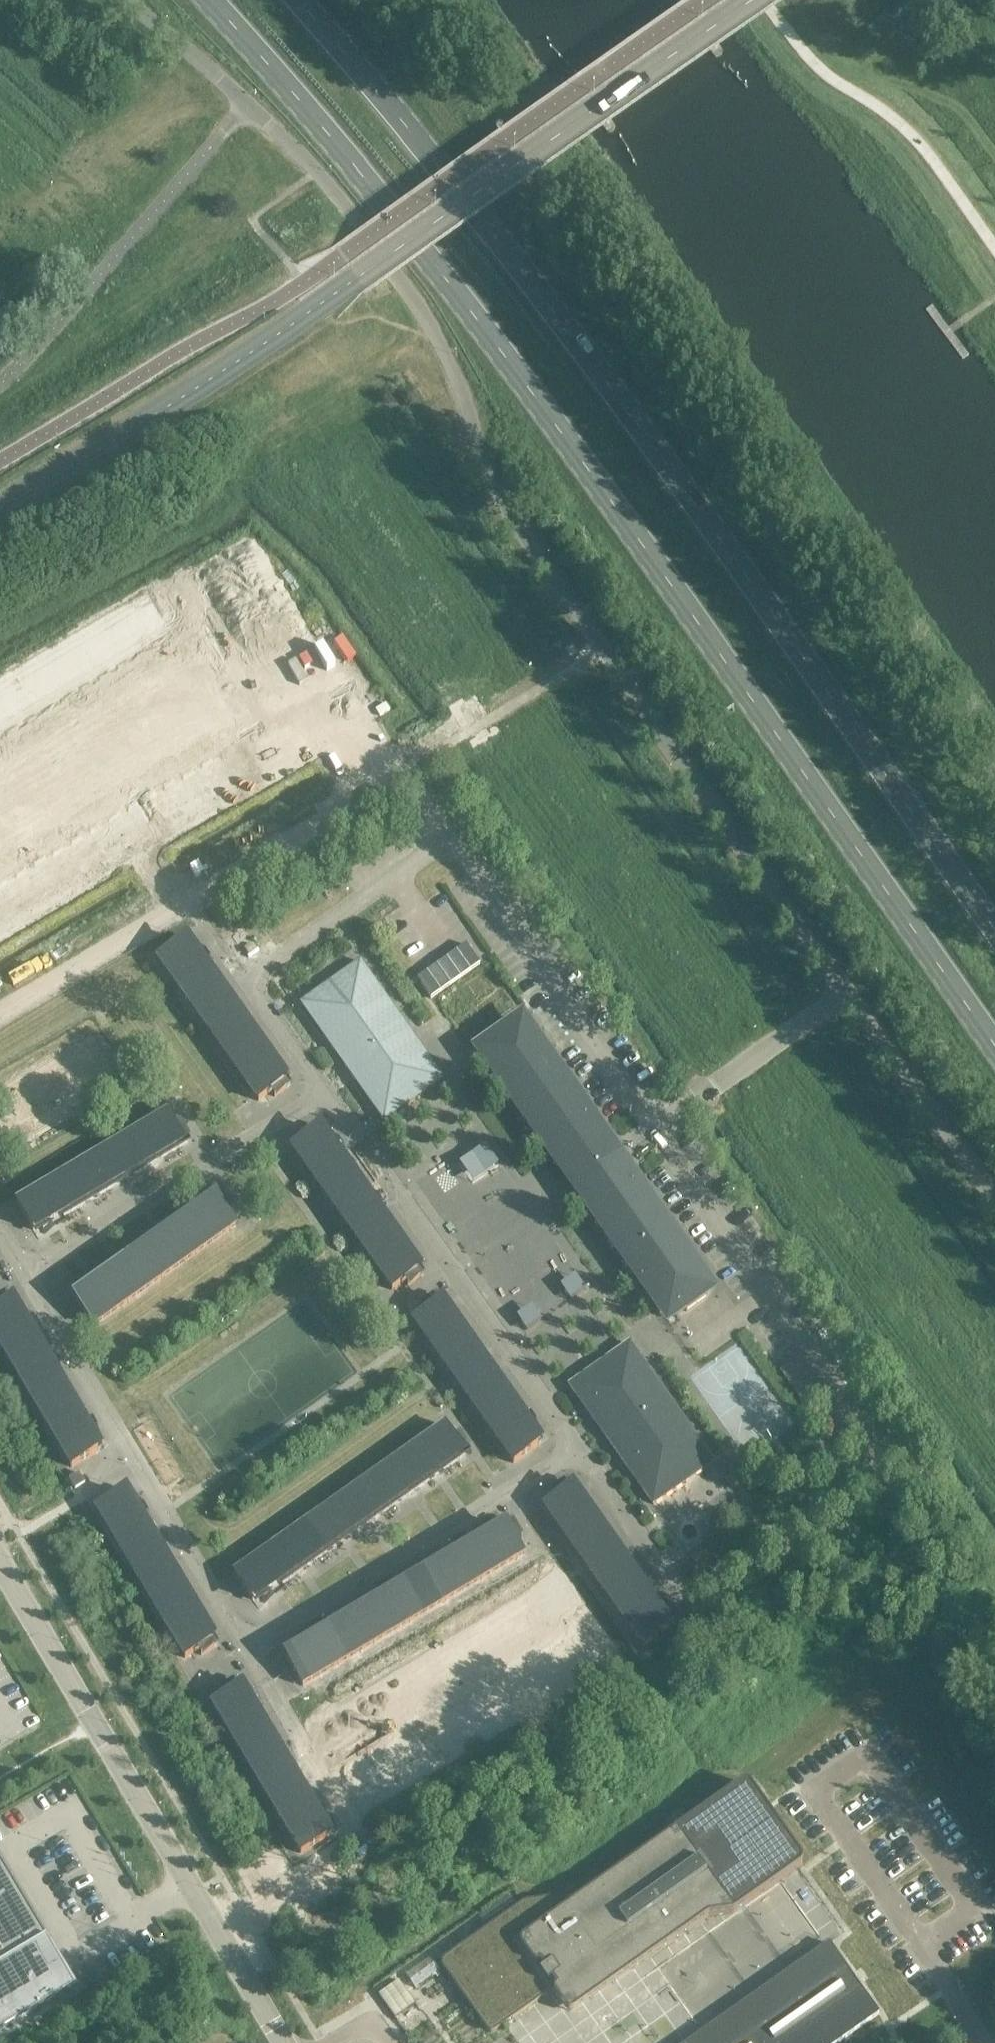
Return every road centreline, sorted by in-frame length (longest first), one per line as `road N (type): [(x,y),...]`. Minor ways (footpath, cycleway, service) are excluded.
road 1 (trunk): [(202,0),(346,155),(455,288),(994,1044)]
road 2 (unclassified): [(849,991),(503,506),(432,329),(344,203),(215,74),(127,0)]
road 3 (trunk): [(994,928),(607,382),(295,0)]
road 4 (residential): [(575,1446),(681,1597),(883,1457),(656,1127)]
road 5 (residential): [(656,1127),(451,838),(250,976),(328,1094)]
road 6 (unclassified): [(283,2042),(0,1566)]
road 7 (residential): [(26,1275),(249,1648)]
road 8 (residential): [(328,1094),(575,1446)]
road 9 (residential): [(249,1648),(575,1446)]
road 10 (residential): [(26,1275),(328,1094)]
road 11 (unclassified): [(994,1199),(849,991)]
road 12 (unclassified): [(656,1127),(849,991)]
road 13 (residential): [(249,1648),(353,1828)]

